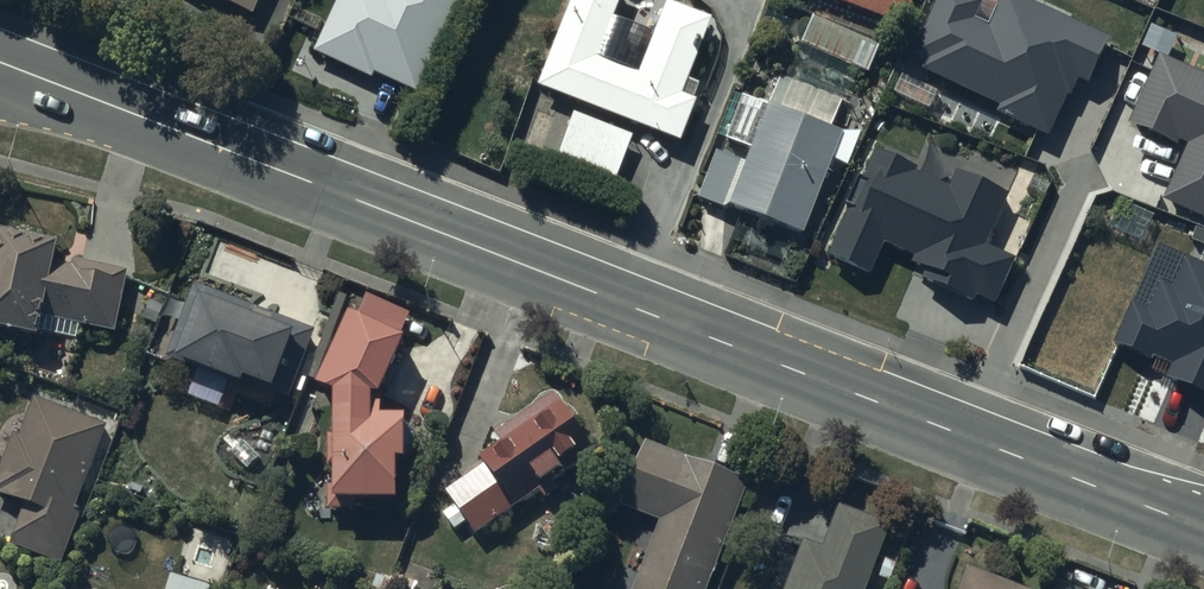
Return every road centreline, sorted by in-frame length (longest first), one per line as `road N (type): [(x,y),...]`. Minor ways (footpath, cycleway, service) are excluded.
road 1 (secondary): [(632,306),(0,62)]
road 2 (secondary): [(979,441),(632,306)]
road 3 (residential): [(632,306),(753,10),(729,0)]
road 4 (residential): [(979,441),(1089,176)]
road 5 (secondary): [(1203,529),(979,441)]

